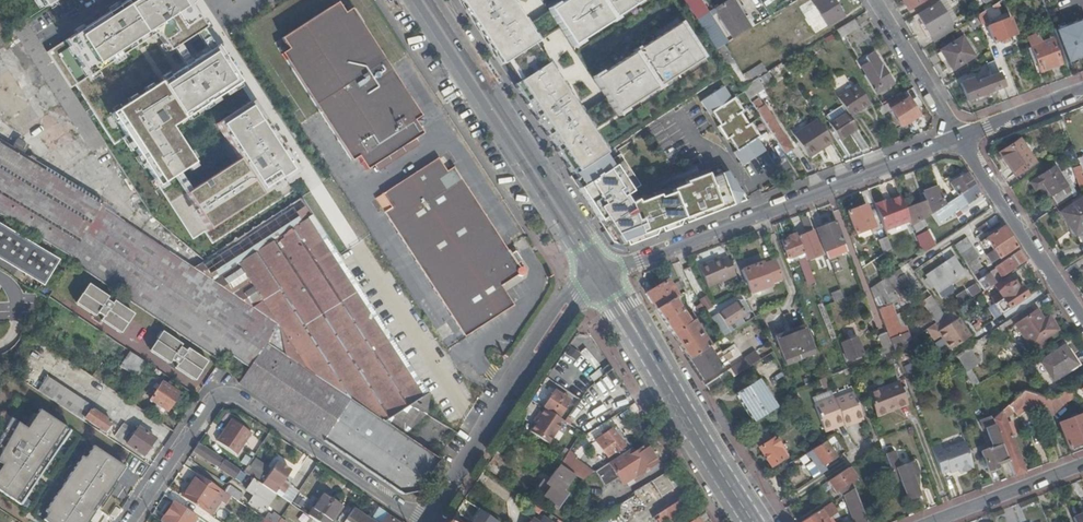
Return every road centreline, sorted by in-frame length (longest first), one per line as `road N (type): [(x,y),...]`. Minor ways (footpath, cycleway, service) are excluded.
road 1 (residential): [(421,521),(230,395),(214,397),(132,521)]
road 2 (residential): [(960,138),(610,269)]
road 3 (primary): [(409,0),(592,277)]
road 4 (primary): [(610,269),(430,0)]
road 5 (primary): [(762,521),(610,269)]
road 6 (residential): [(196,0),(356,245)]
road 7 (primary): [(592,277),(741,521)]
road 8 (residential): [(960,138),(1082,321)]
road 9 (residential): [(1082,464),(930,521)]
road 10 (residential): [(875,0),(960,138)]
road 11 (residential): [(592,277),(568,288),(507,381),(506,396)]
road 12 (residential): [(506,396),(524,389),(592,277)]
road 13 (residential): [(426,521),(506,396)]
road 14 (residential): [(1082,91),(960,138)]

